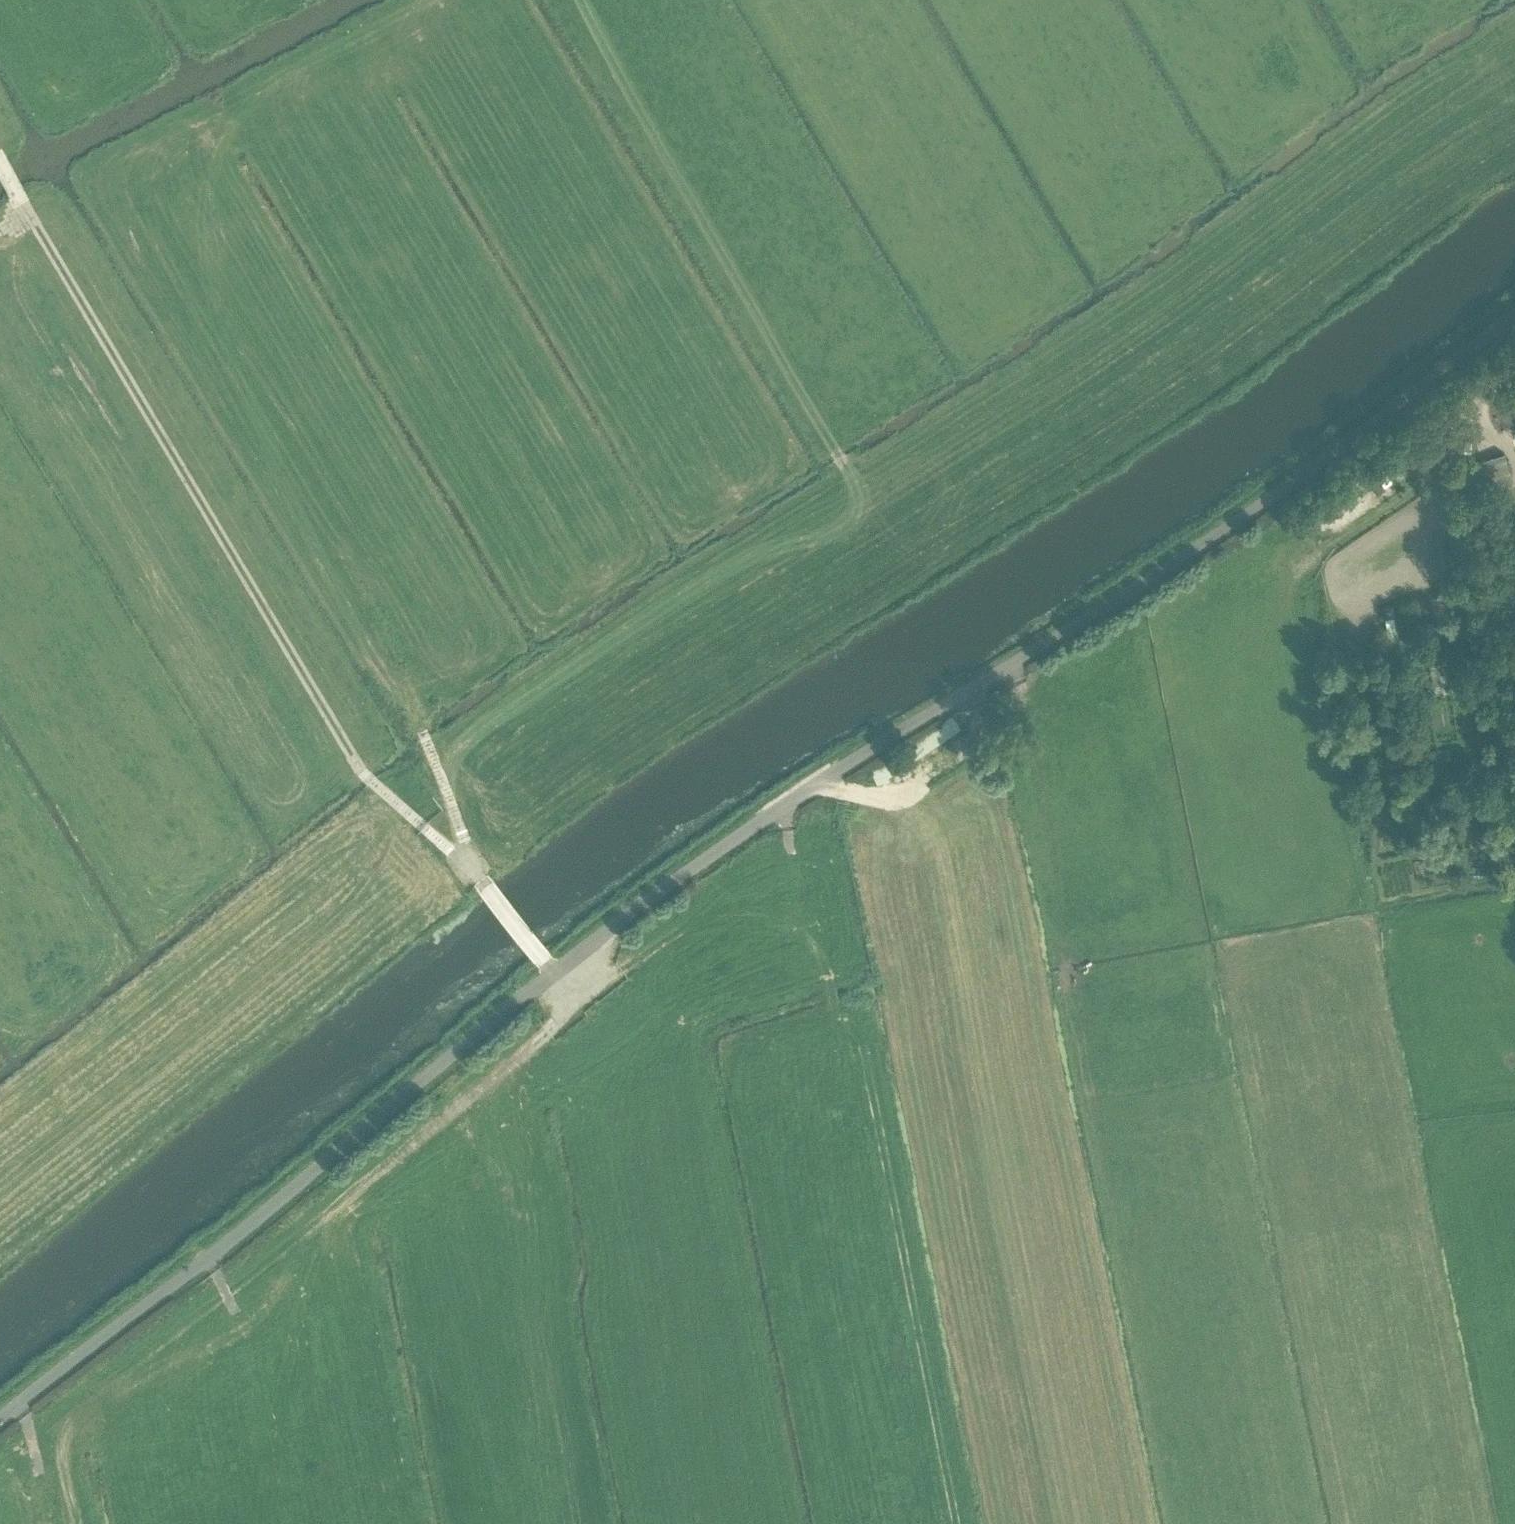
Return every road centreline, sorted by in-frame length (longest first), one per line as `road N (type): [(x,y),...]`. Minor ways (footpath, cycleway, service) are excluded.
road 1 (track): [(0,165),(352,756)]
road 2 (unclassified): [(1514,318),(1206,543),(980,685)]
road 3 (track): [(476,874),(397,662)]
road 4 (track): [(481,880),(352,756)]

